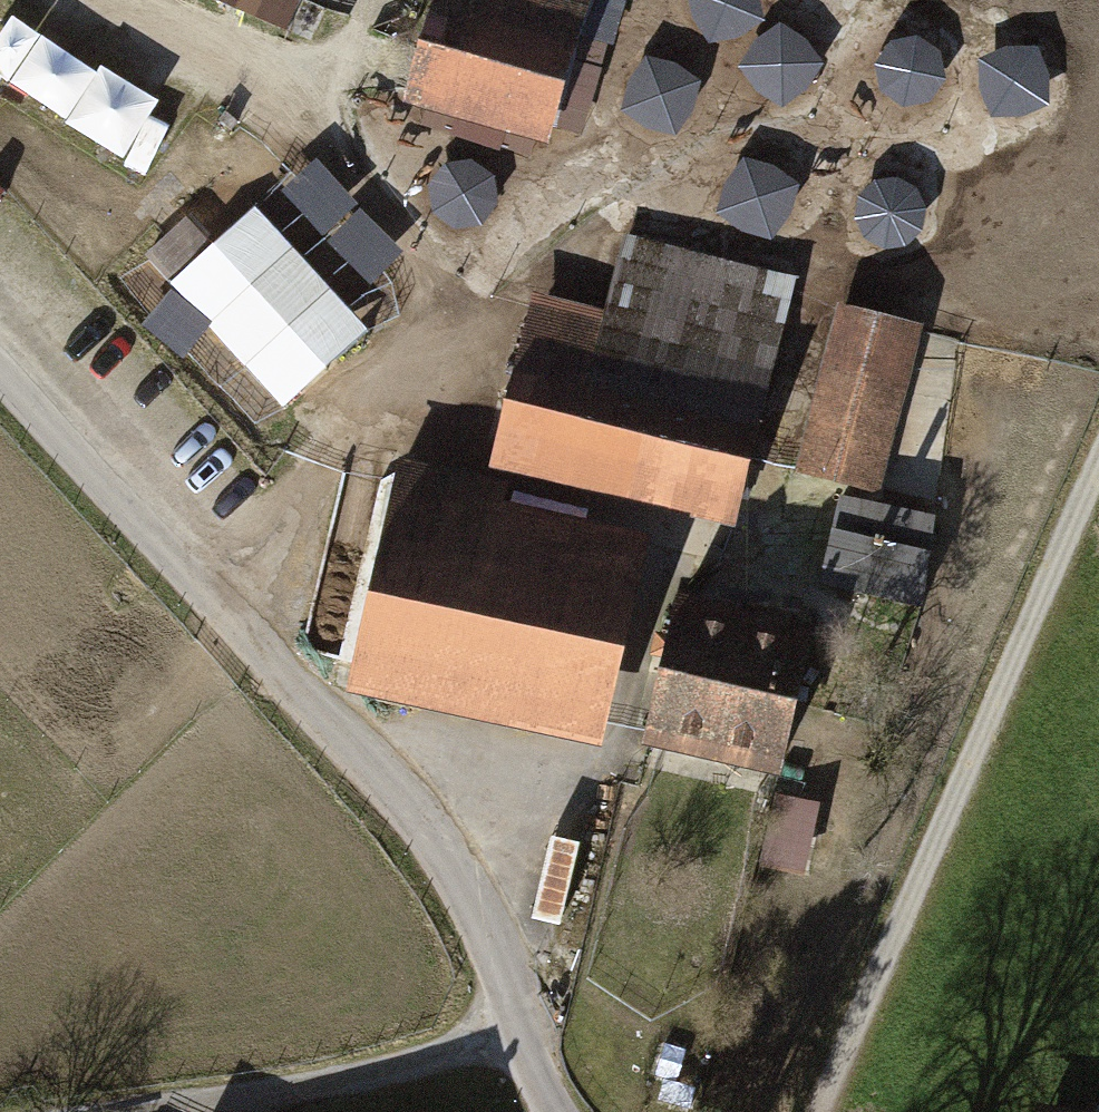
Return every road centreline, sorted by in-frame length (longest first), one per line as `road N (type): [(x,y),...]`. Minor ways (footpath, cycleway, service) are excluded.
road 1 (unclassified): [(554,1111),(518,1044),(479,914),(384,776),(0,361)]
road 2 (track): [(825,1111),(1098,476)]
road 3 (track): [(118,1111),(518,1044)]

